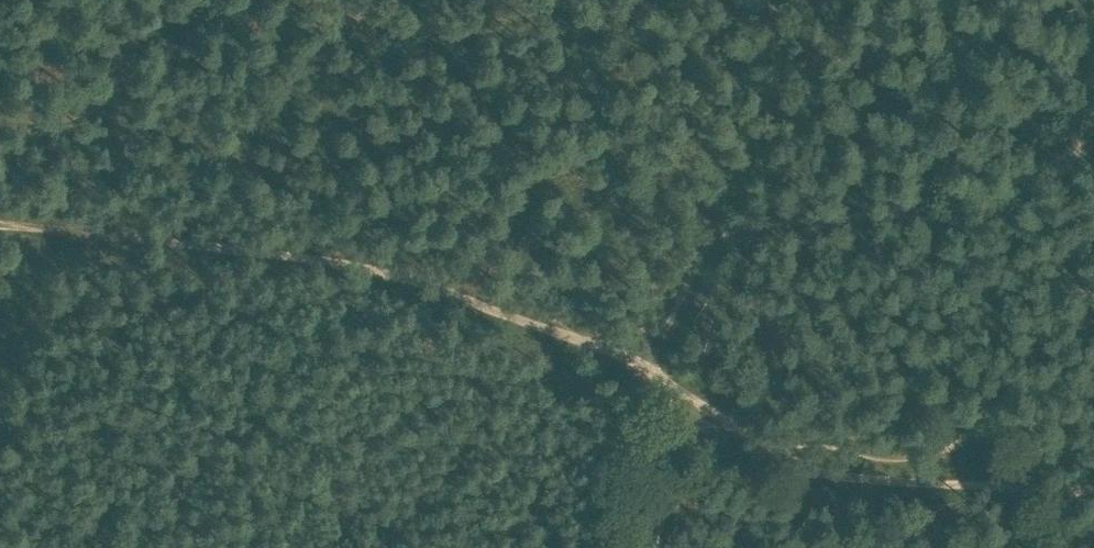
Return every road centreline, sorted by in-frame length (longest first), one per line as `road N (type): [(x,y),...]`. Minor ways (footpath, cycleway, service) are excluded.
road 1 (track): [(0,224),(344,265),(407,279),(649,365)]
road 2 (track): [(1093,95),(1066,129),(1005,159),(878,191),(823,191),(762,225),(713,236)]
road 3 (track): [(772,447),(856,478),(1093,479)]
road 4 (track): [(713,236),(753,147),(776,65),(775,0)]
road 5 (track): [(694,400),(667,473),(654,547)]
road 6 (track): [(713,236),(649,365)]

